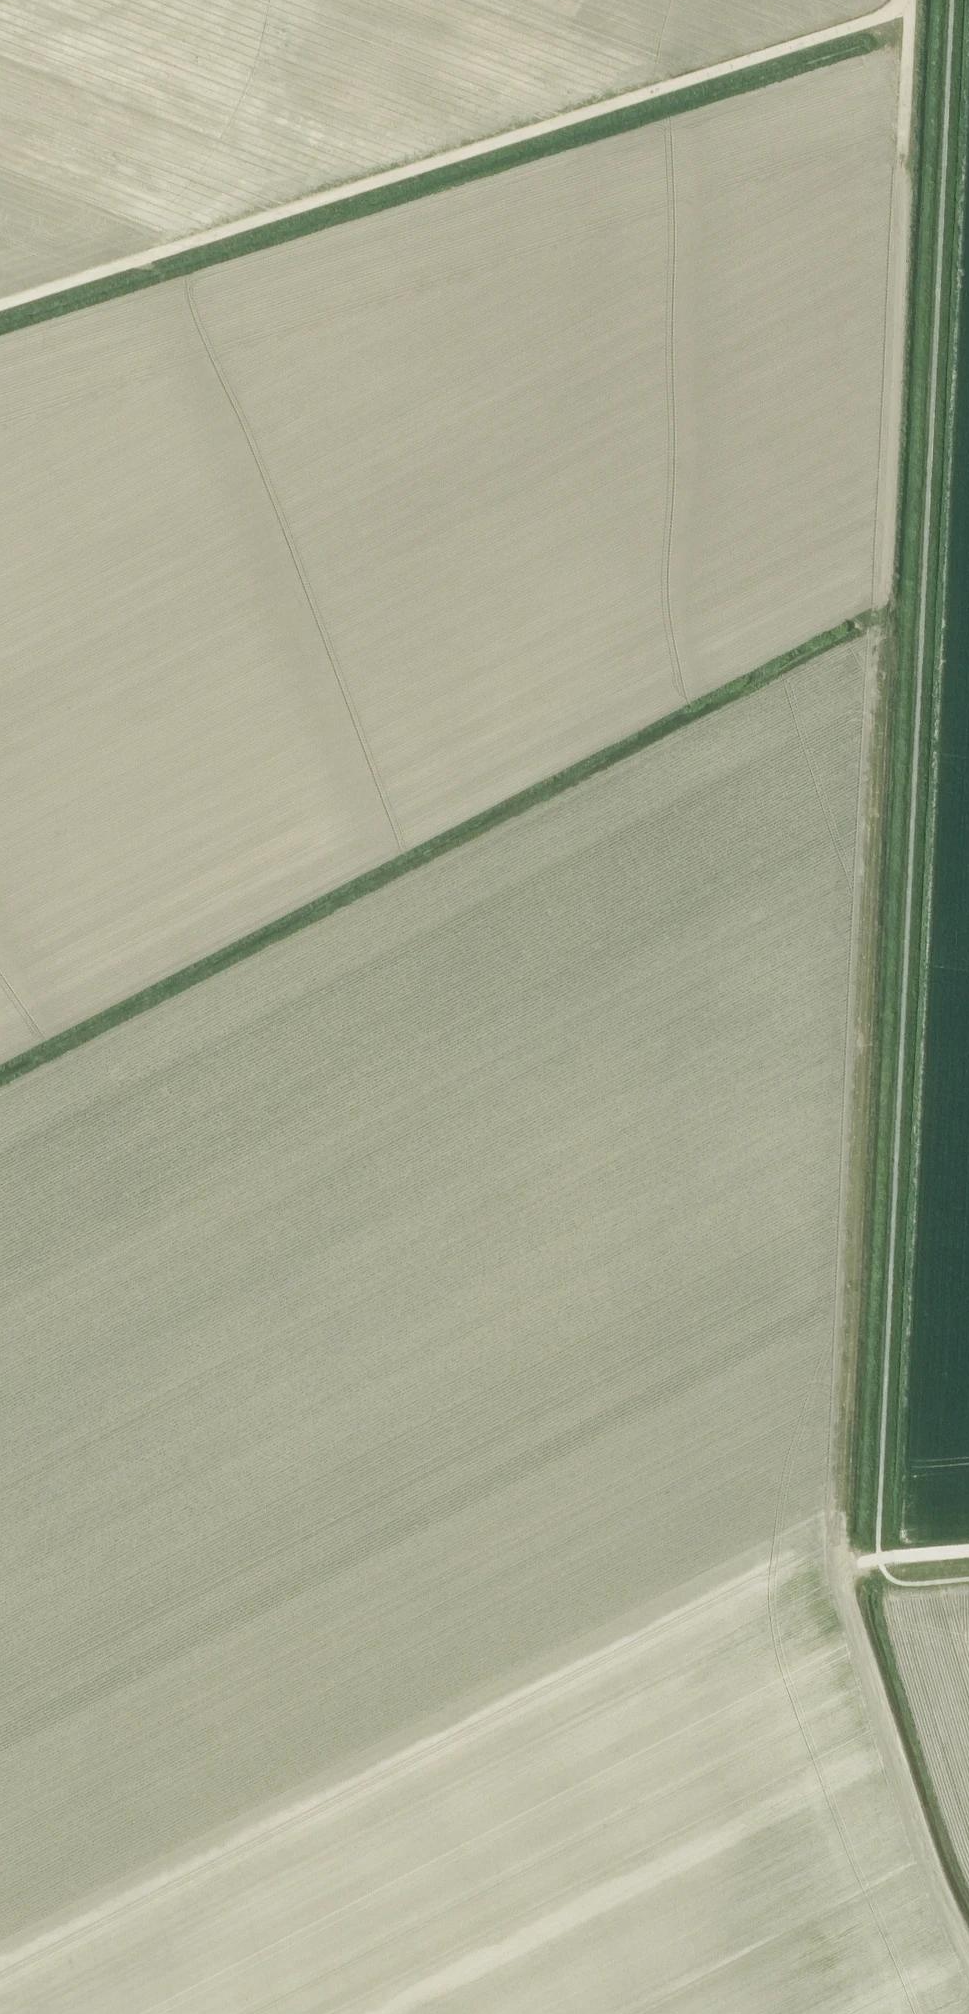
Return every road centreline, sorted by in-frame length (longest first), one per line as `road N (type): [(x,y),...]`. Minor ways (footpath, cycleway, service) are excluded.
road 1 (track): [(904,152),(911,0)]
road 2 (track): [(850,1565),(968,1551)]

